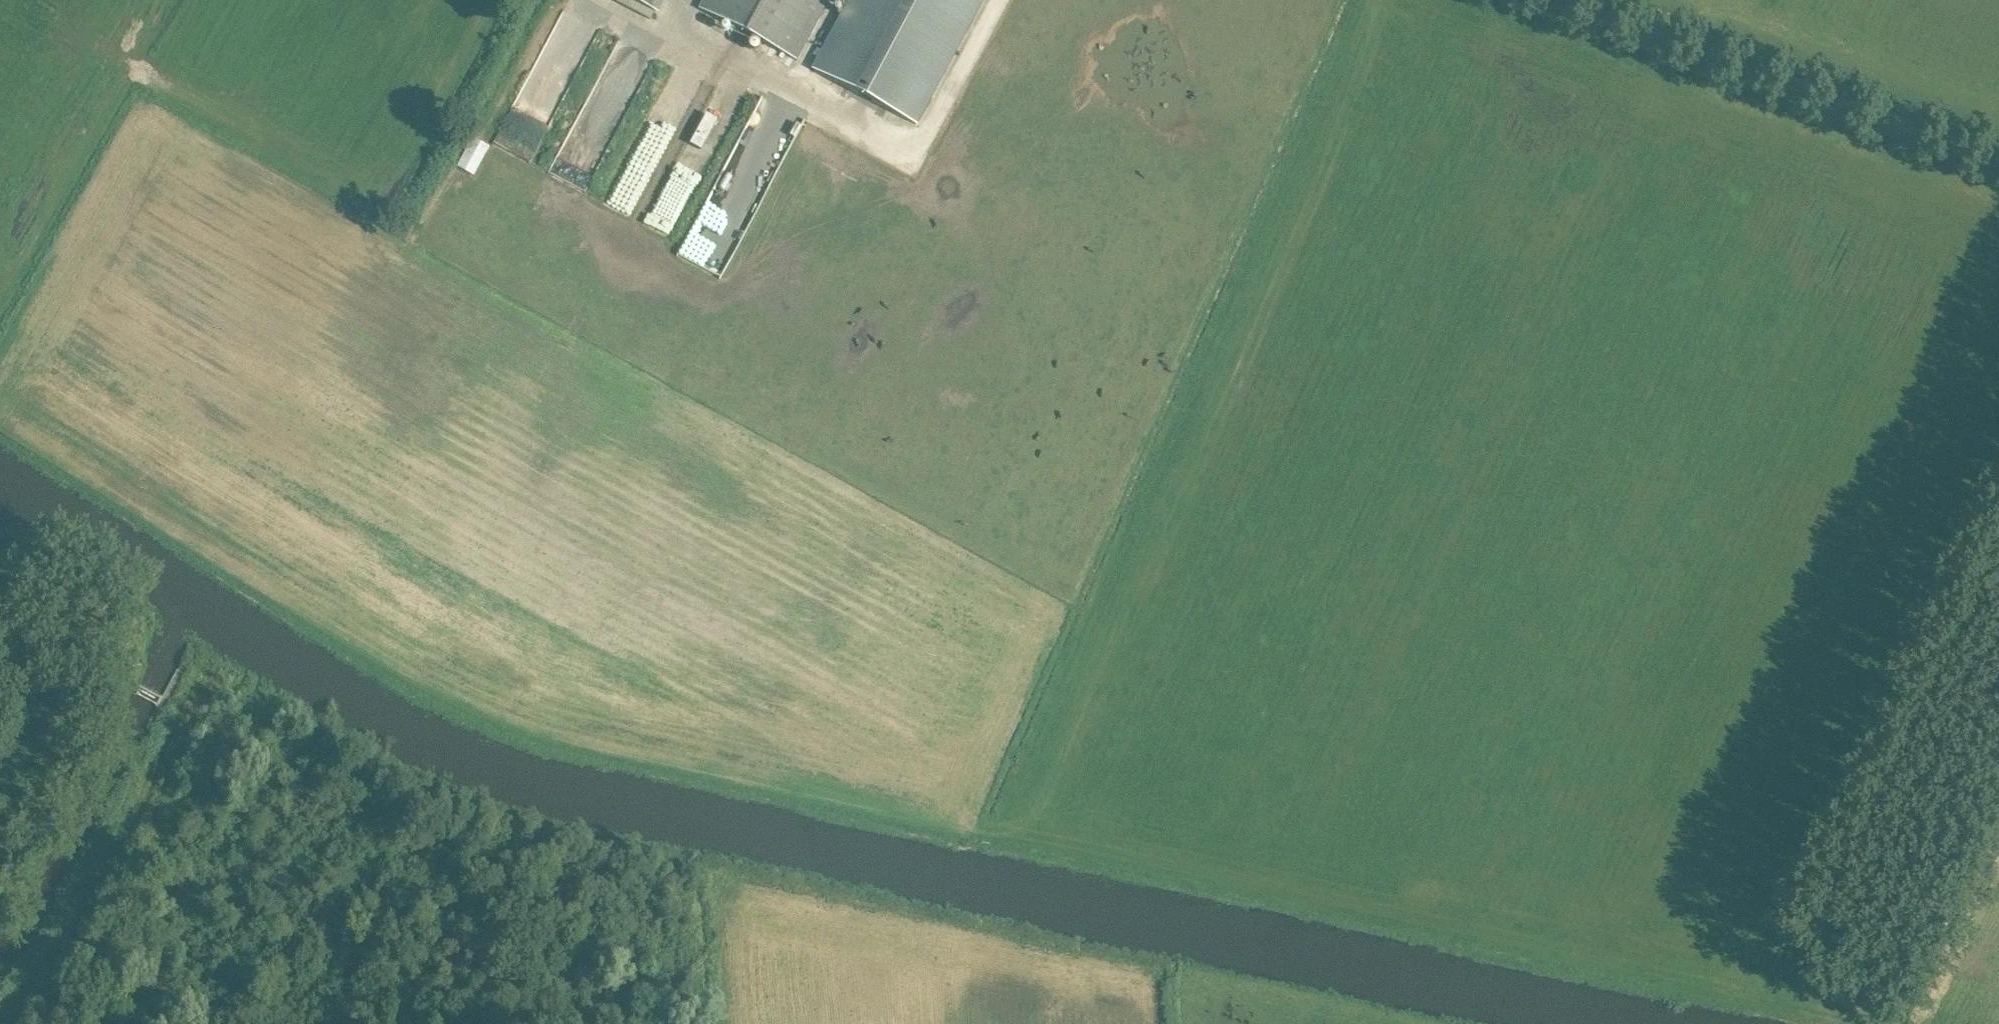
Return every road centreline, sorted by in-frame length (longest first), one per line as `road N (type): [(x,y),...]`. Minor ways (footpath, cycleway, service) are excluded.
road 1 (unclassified): [(1998,156),(1576,0)]

